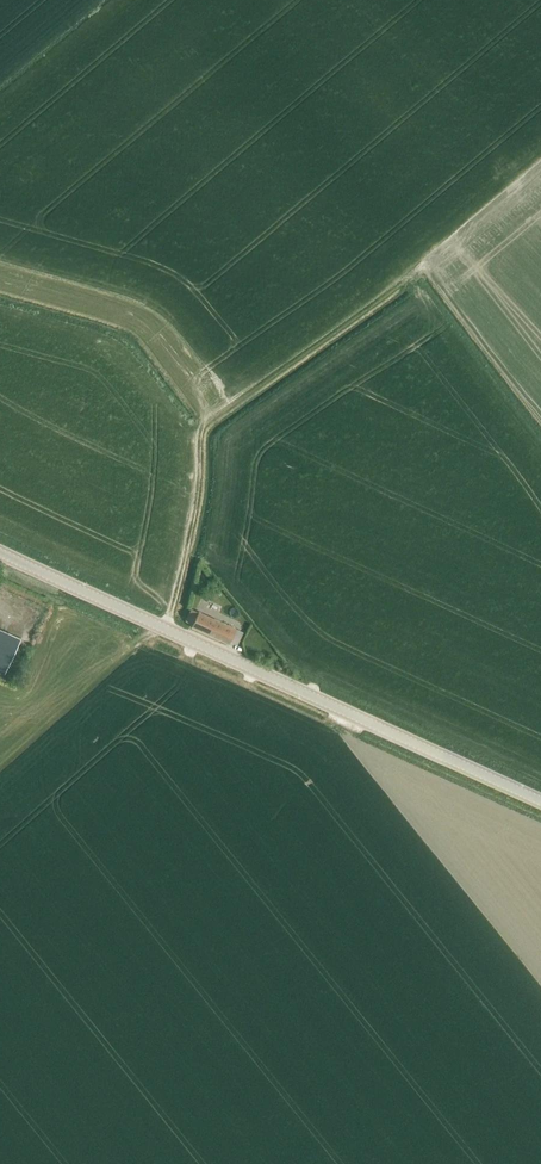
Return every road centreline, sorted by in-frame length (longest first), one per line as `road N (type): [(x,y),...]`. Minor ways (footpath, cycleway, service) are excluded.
road 1 (tertiary): [(540,802),(0,553)]

